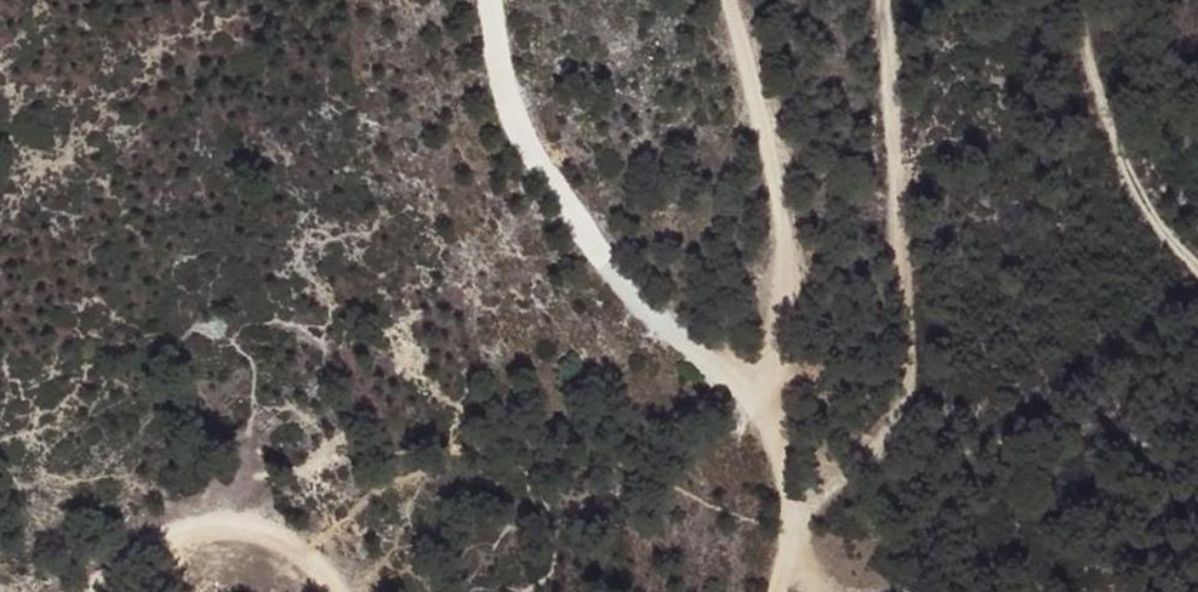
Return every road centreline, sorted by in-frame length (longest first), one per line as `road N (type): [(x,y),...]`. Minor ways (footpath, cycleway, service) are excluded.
road 1 (track): [(721,0),(755,157),(777,314),(769,364),(755,390),(695,355),(640,307),(552,173),(495,58),(495,0)]
road 2 (track): [(884,0),(907,357),(848,467),(794,521),(755,390)]
road 3 (track): [(1197,264),(1155,223),(1095,98),(1079,0)]
road 4 (track): [(88,591),(226,529),(295,548),(336,591)]
road 5 (track): [(816,591),(794,521),(769,591)]

